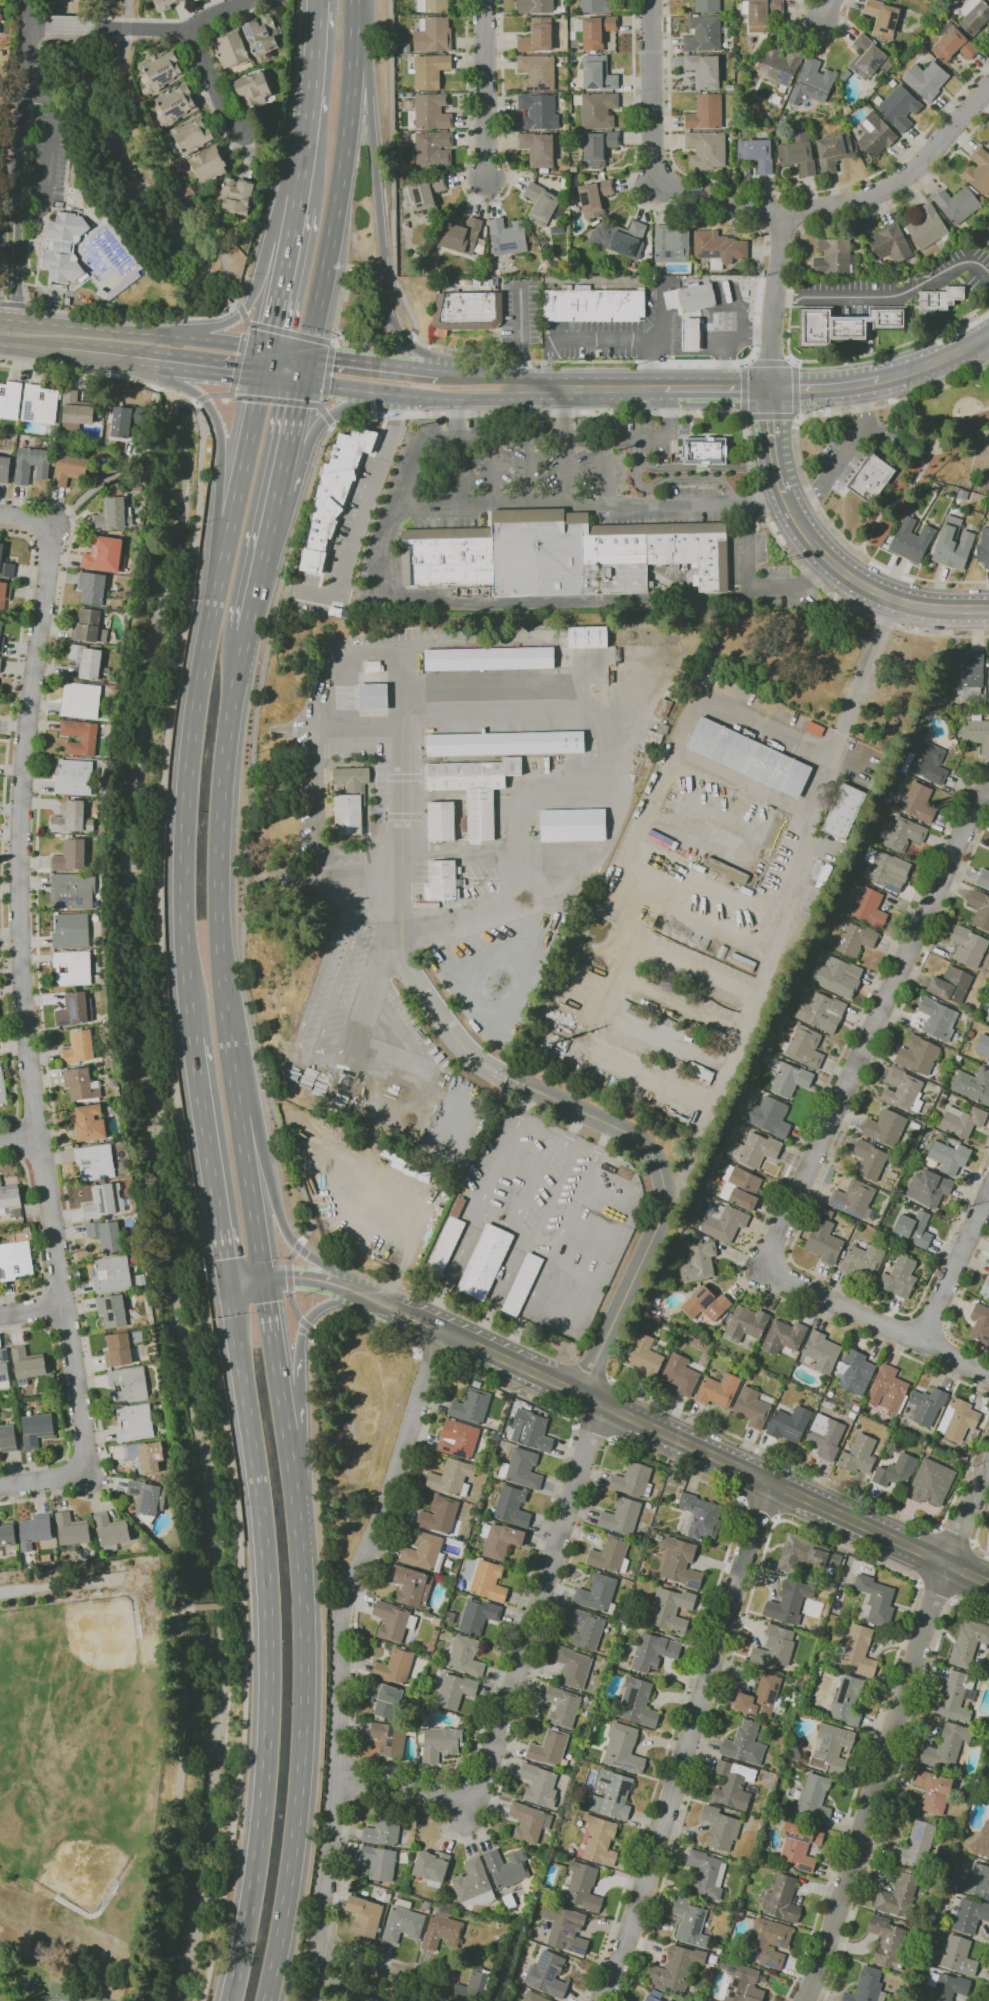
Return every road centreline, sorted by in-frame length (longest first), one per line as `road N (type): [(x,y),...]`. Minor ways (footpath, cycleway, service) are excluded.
road 1 (residential): [(0,515),(52,525),(18,860),(35,1138),(89,1475)]
road 2 (trunk): [(232,1285),(265,1541),(269,1681),(259,1836),(229,2000)]
road 3 (secondary): [(988,1584),(368,1297)]
road 4 (trunk): [(261,378),(204,645),(187,769),(182,930),(192,1038)]
road 5 (trunk): [(263,1280),(220,971),(219,820),(246,633)]
road 6 (tertiary): [(443,1330),(349,1611),(324,1962)]
road 7 (tertiary): [(988,1464),(936,1592),(835,1925),(804,2000)]
road 8 (residential): [(988,88),(927,158),(869,196),(783,213),(670,190),(654,182),(650,0)]
road 9 (tertiary): [(769,1482),(601,2000)]
road 10 (residential): [(340,1777),(442,1797),(466,1790),(489,1767),(597,1402)]
road 11 (residential): [(988,794),(979,794),(762,1270)]
road 12 (trunk): [(266,2000),(302,1746),(295,1498)]
road 13 (residential): [(597,1402),(596,1360),(660,1221),(664,1182),(635,1138),(507,1078)]
road 14 (trunk): [(307,354),(340,183),(354,0)]
road 15 (trunk): [(432,370),(402,340),(387,303),(367,86),(353,47)]
road 16 (trunk): [(368,1297),(284,1232),(256,1109),(229,1059)]
road 17 (trunk): [(192,1038),(232,1285)]
road 18 (residential): [(988,1375),(762,1270)]
road 19 (secondary): [(988,609),(924,607),(869,588),(825,558),(785,500)]
road 20 (secondary): [(301,383),(456,399),(501,399),(521,389)]
road 21 (residential): [(10,209),(28,0)]
road 22 (trunk): [(316,0),(296,197)]
road 23 (residential): [(484,0),(486,178)]
road 24 (residential): [(771,389),(783,213)]
road 25 (residential): [(988,1192),(920,1343)]
road 26 (trunk): [(195,392),(216,422),(217,513),(227,539)]
road 27 (trunk): [(281,1401),(298,1371),(304,1325),(334,1302),(368,1297)]
road 28 (trunk): [(246,633),(278,492)]
road 29 (secondary): [(439,371),(307,354)]
road 30 (trunk): [(289,237),(266,257),(242,311),(204,331)]
road 31 (residential): [(15,335),(19,223),(10,209)]
road 32 (trunk): [(281,1401),(263,1280)]

